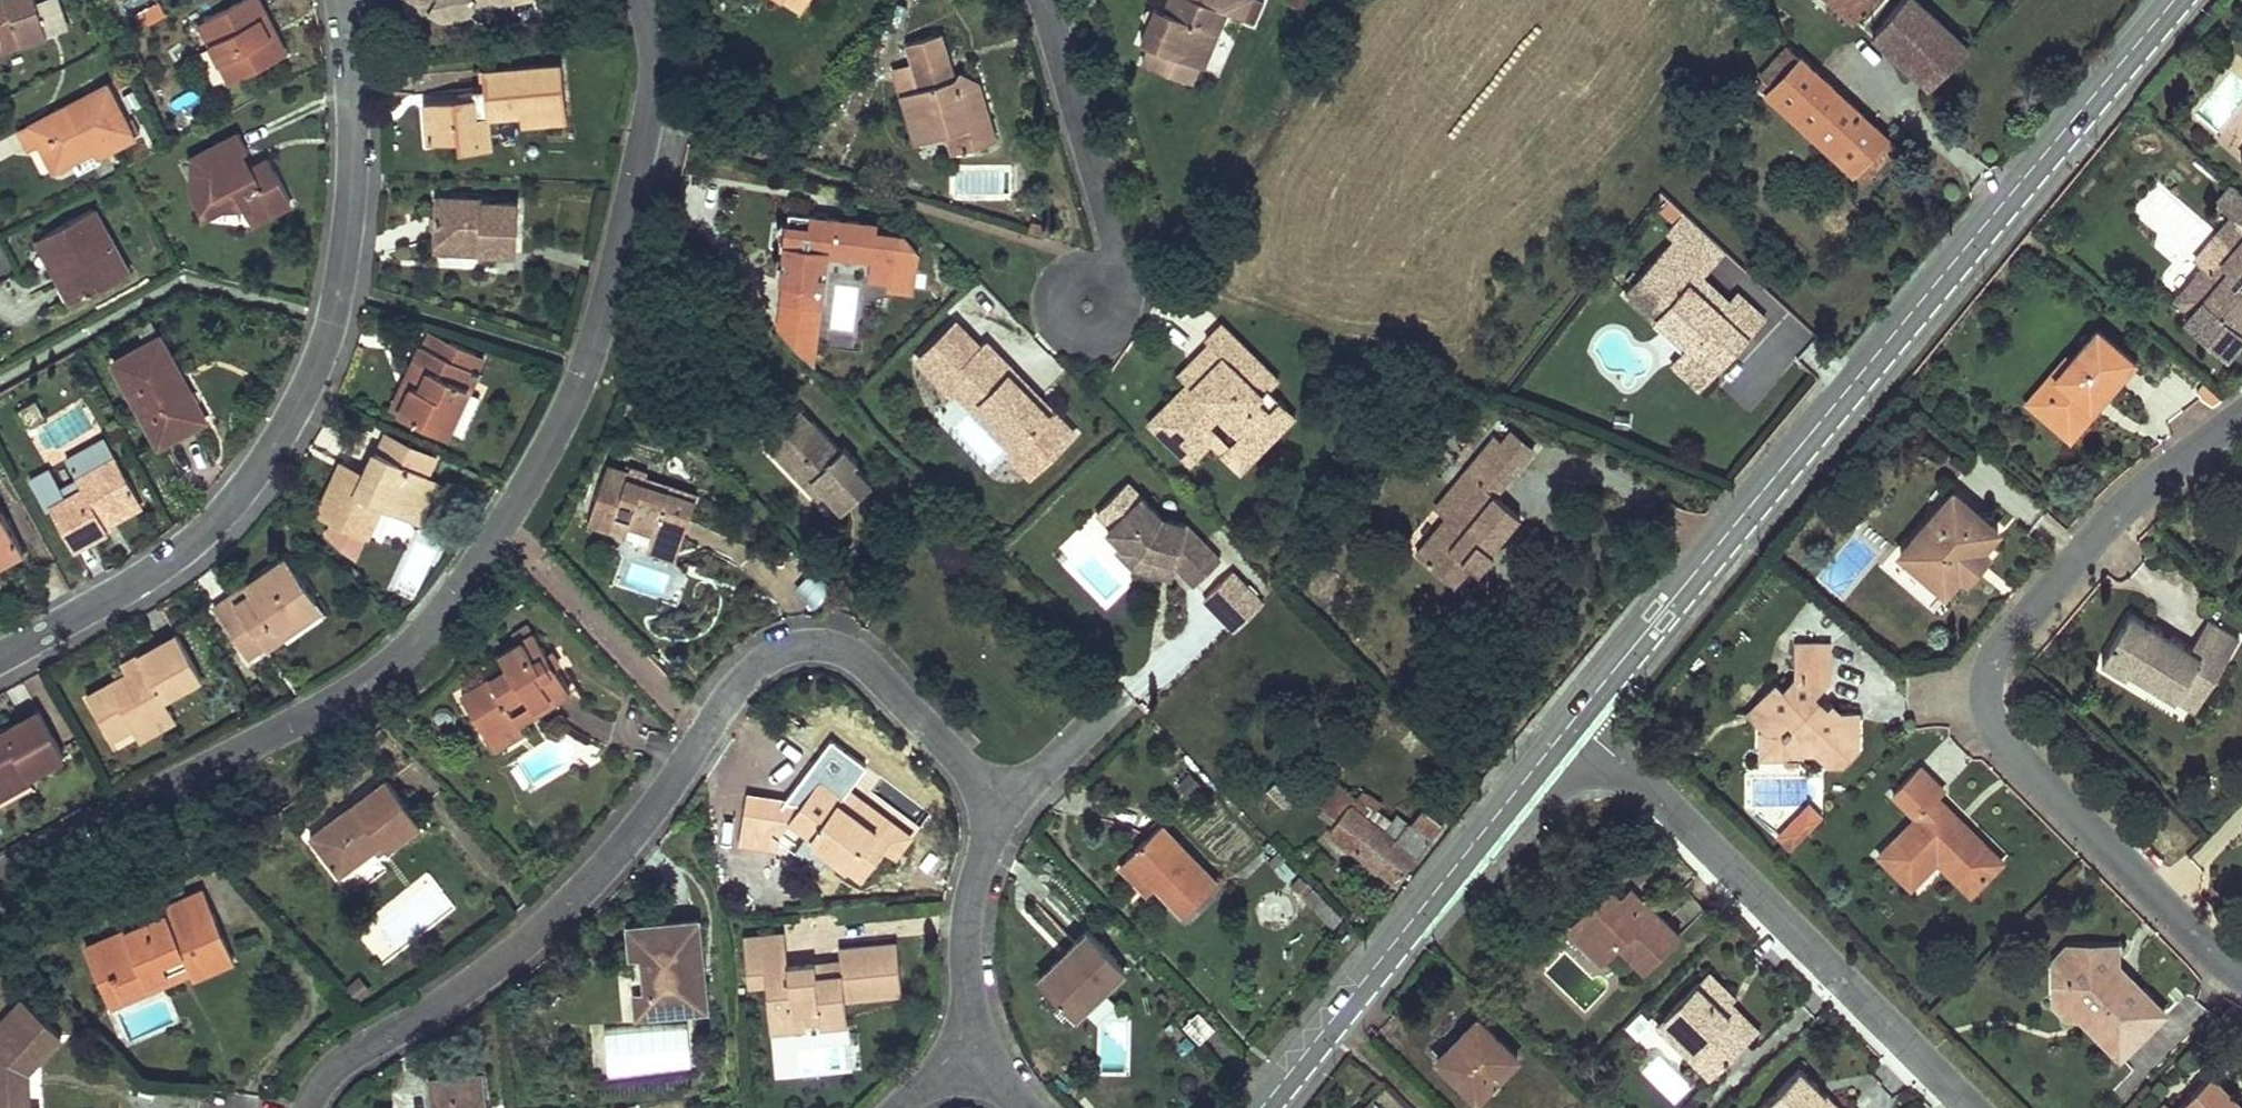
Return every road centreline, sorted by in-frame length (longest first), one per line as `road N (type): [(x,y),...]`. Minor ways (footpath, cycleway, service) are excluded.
road 1 (residential): [(641,0),(654,47),(653,82),(610,298),(557,433),(437,622),(321,711),(0,878)]
road 2 (residential): [(986,815),(955,757),(865,665),(838,650),(801,644),(766,657),(732,688),(647,814),(578,895),(443,1008),(358,1053),(318,1090),(310,1107)]
road 3 (tertiary): [(2175,0),(1573,721)]
road 4 (residential): [(0,661),(176,559),(256,479),(301,404),(332,319),(353,193),(341,0)]
road 5 (residential): [(2241,977),(2013,755),(1987,700),(1997,650),(2068,566),(2123,507),(2241,417)]
road 6 (residential): [(1573,721),(1962,1107)]
road 7 (tertiary): [(1573,721),(1262,1107)]
road 8 (residential): [(1046,0),(1114,250),(1113,266),(1088,305)]
road 9 (residential): [(961,1042),(969,907),(986,815)]
road 10 (residential): [(1121,699),(1014,800),(986,815)]

